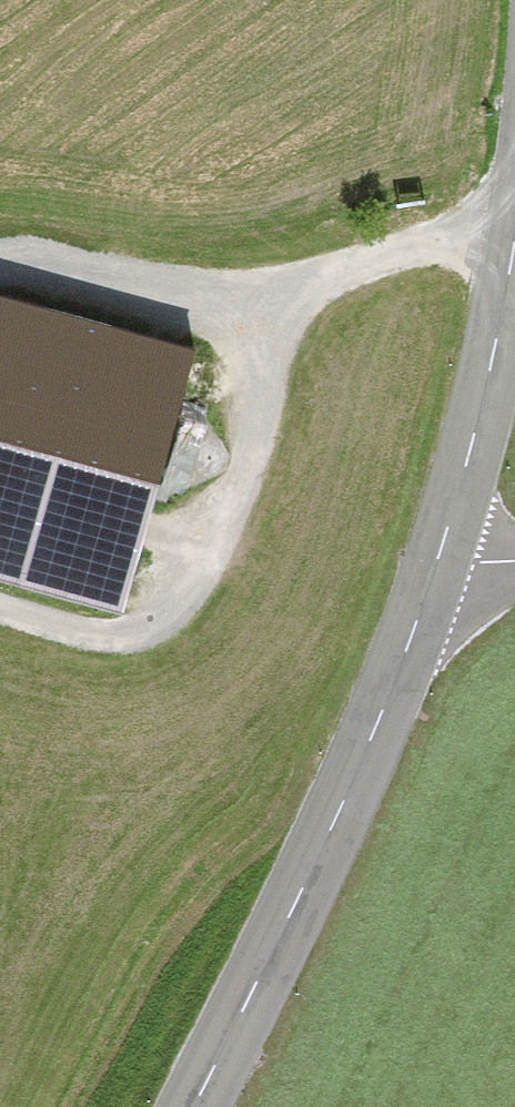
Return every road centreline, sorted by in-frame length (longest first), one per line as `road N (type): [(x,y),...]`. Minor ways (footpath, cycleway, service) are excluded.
road 1 (track): [(0,606),(134,644),(205,574),(283,300),(387,255),(461,240),(514,244)]
road 2 (tertiary): [(193,1106),(329,835),(442,548)]
road 3 (tertiary): [(442,548),(514,246)]

